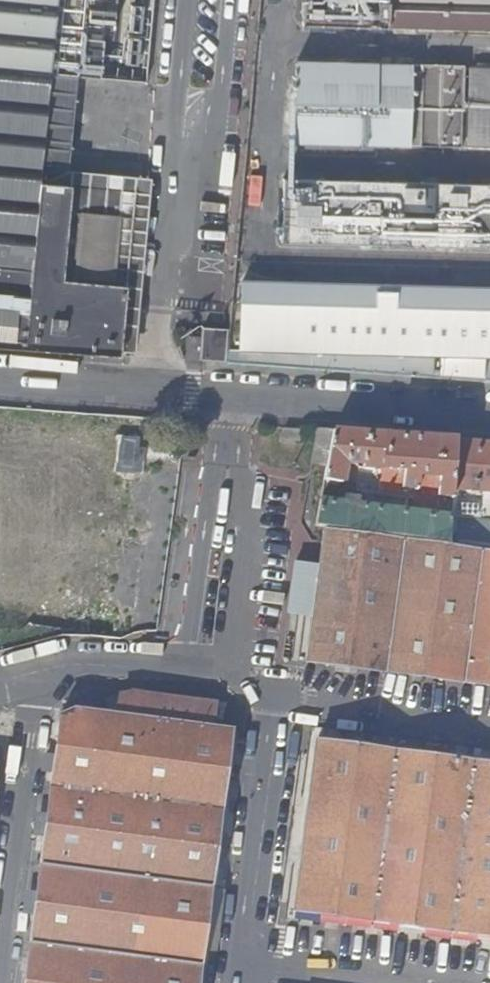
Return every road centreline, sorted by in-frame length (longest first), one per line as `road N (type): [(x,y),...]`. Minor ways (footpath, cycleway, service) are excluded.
road 1 (residential): [(0,380),(489,416)]

